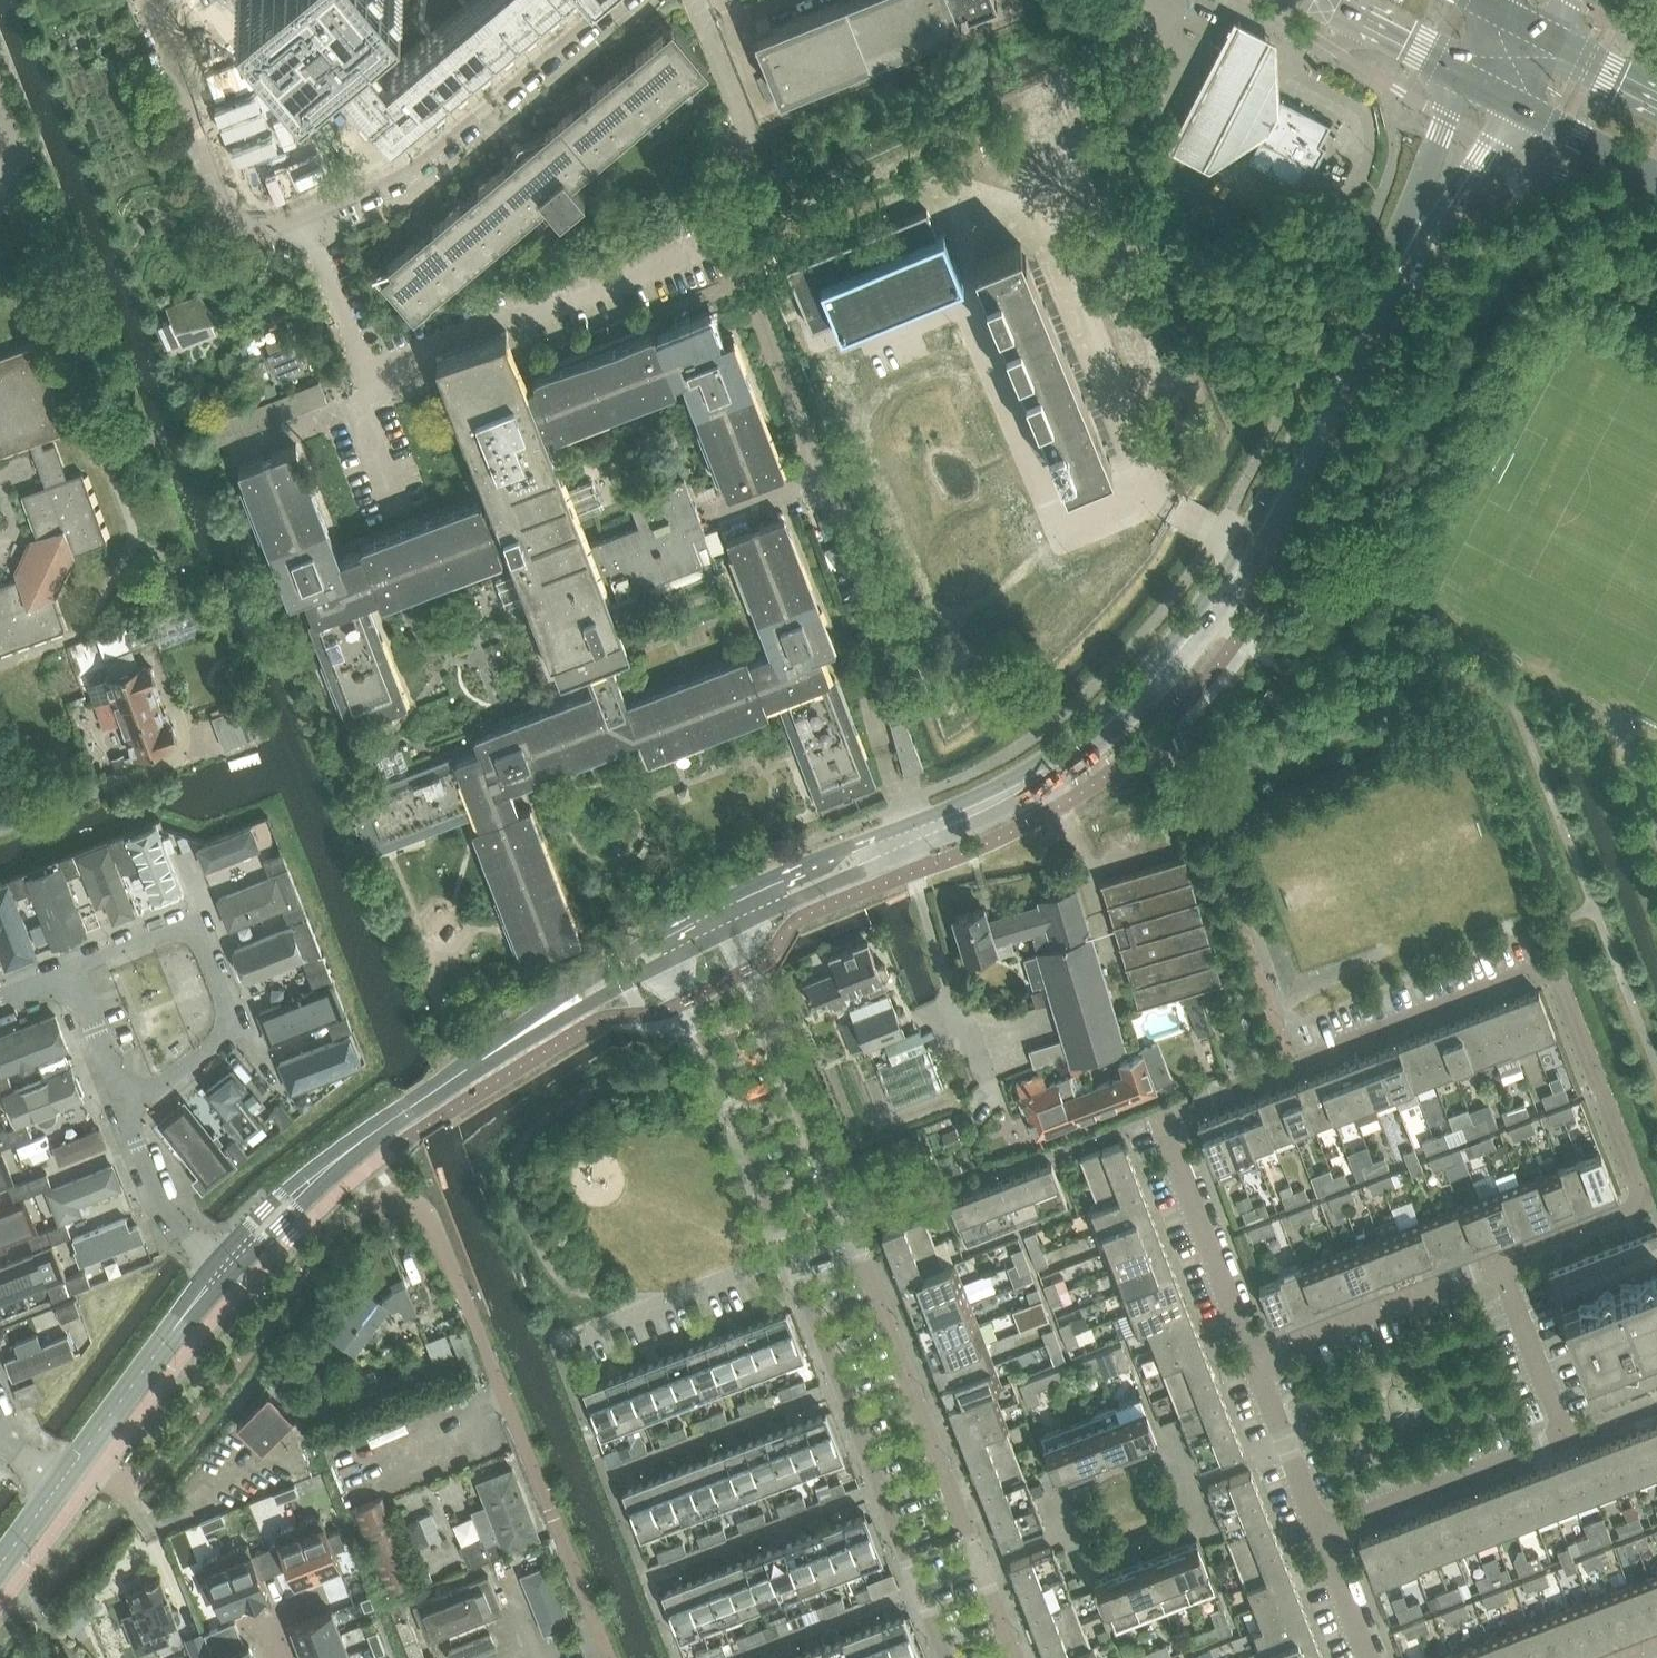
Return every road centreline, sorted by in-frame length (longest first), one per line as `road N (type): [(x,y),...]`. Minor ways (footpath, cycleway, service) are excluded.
road 1 (residential): [(1249,1356),(1157,1113),(1549,966),(1642,1203),(1495,1260)]
road 2 (residential): [(608,1657),(435,1231),(420,1206),(401,1196),(349,1213),(206,1409),(154,1461),(121,1470),(83,1444)]
road 3 (tertiary): [(903,839),(1046,770),(1139,683),(1248,538),(1396,263)]
road 4 (residential): [(155,0),(225,191),(237,212),(267,225),(417,165),(616,0)]
road 5 (tertiary): [(225,1261),(351,1148),(542,1018)]
road 6 (residential): [(71,974),(193,923),(231,1028),(126,1108)]
road 7 (residential): [(791,1255),(918,1586)]
road 8 (residential): [(979,1562),(850,1234)]
road 9 (residential): [(850,1234),(734,926)]
road 10 (residential): [(675,954),(791,1255)]
road 11 (residential): [(903,839),(964,1044),(1039,1024)]
road 12 (residential): [(1249,1356),(1495,1260)]
road 13 (residential): [(1318,1534),(1565,1442)]
road 14 (residential): [(556,1343),(791,1255)]
road 15 (tertiary): [(83,1444),(225,1261)]
road 16 (tertiary): [(1466,73),(1443,117),(1396,263)]
road 17 (tertiary): [(1396,263),(1493,144),(1515,102)]
road 18 (residential): [(1565,1442),(1495,1260)]
road 19 (tertiary): [(734,926),(860,871),(903,839)]
road 20 (residential): [(1318,1534),(1249,1356)]
road 21 (tertiary): [(903,839),(848,850),(725,901)]
road 22 (residential): [(225,1261),(161,1201),(126,1108)]
road 23 (tertiary): [(1515,102),(1656,178)]
road 24 (tertiary): [(667,933),(542,1018)]
road 25 (tertiary): [(542,1018),(590,1002),(675,954)]
road 26 (tertiary): [(1339,0),(1466,73)]
road 27 (residential): [(126,1108),(71,974)]
road 28 (residential): [(1366,1657),(1318,1534)]
road 29 (tertiary): [(1656,100),(1546,39)]
road 30 (residential): [(287,1657),(272,1619),(346,1588)]

